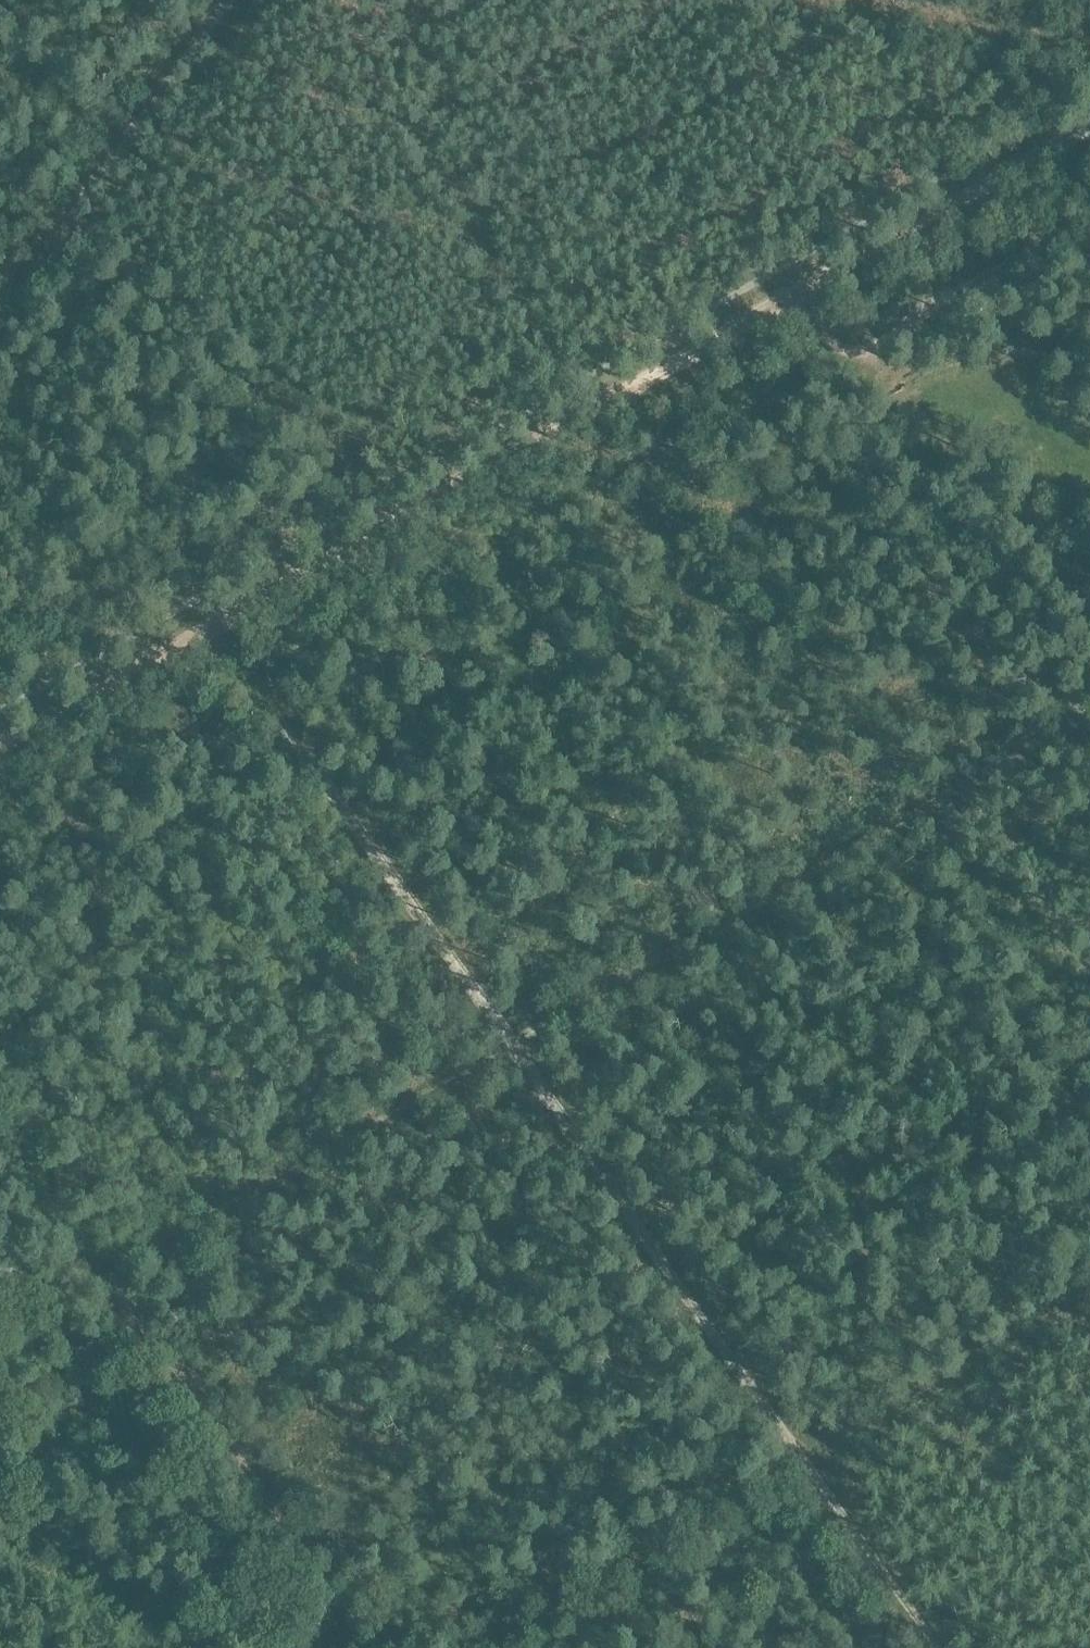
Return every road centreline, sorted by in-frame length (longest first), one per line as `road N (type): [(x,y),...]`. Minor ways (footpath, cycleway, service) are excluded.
road 1 (track): [(938,1647),(209,624)]
road 2 (track): [(1079,722),(98,1277)]
road 3 (track): [(209,624),(790,294)]
road 4 (track): [(0,1273),(78,1271),(125,1300),(363,1647)]
road 5 (track): [(209,624),(194,599),(189,555),(217,354),(166,278),(67,226)]
road 6 (track): [(790,294),(1089,121)]
road 7 (track): [(805,1462),(1089,1300)]
road 8 (track): [(790,294),(826,343),(860,351),(1029,253)]
road 9 (track): [(67,226),(233,0)]
road 10 (track): [(0,744),(209,624)]

